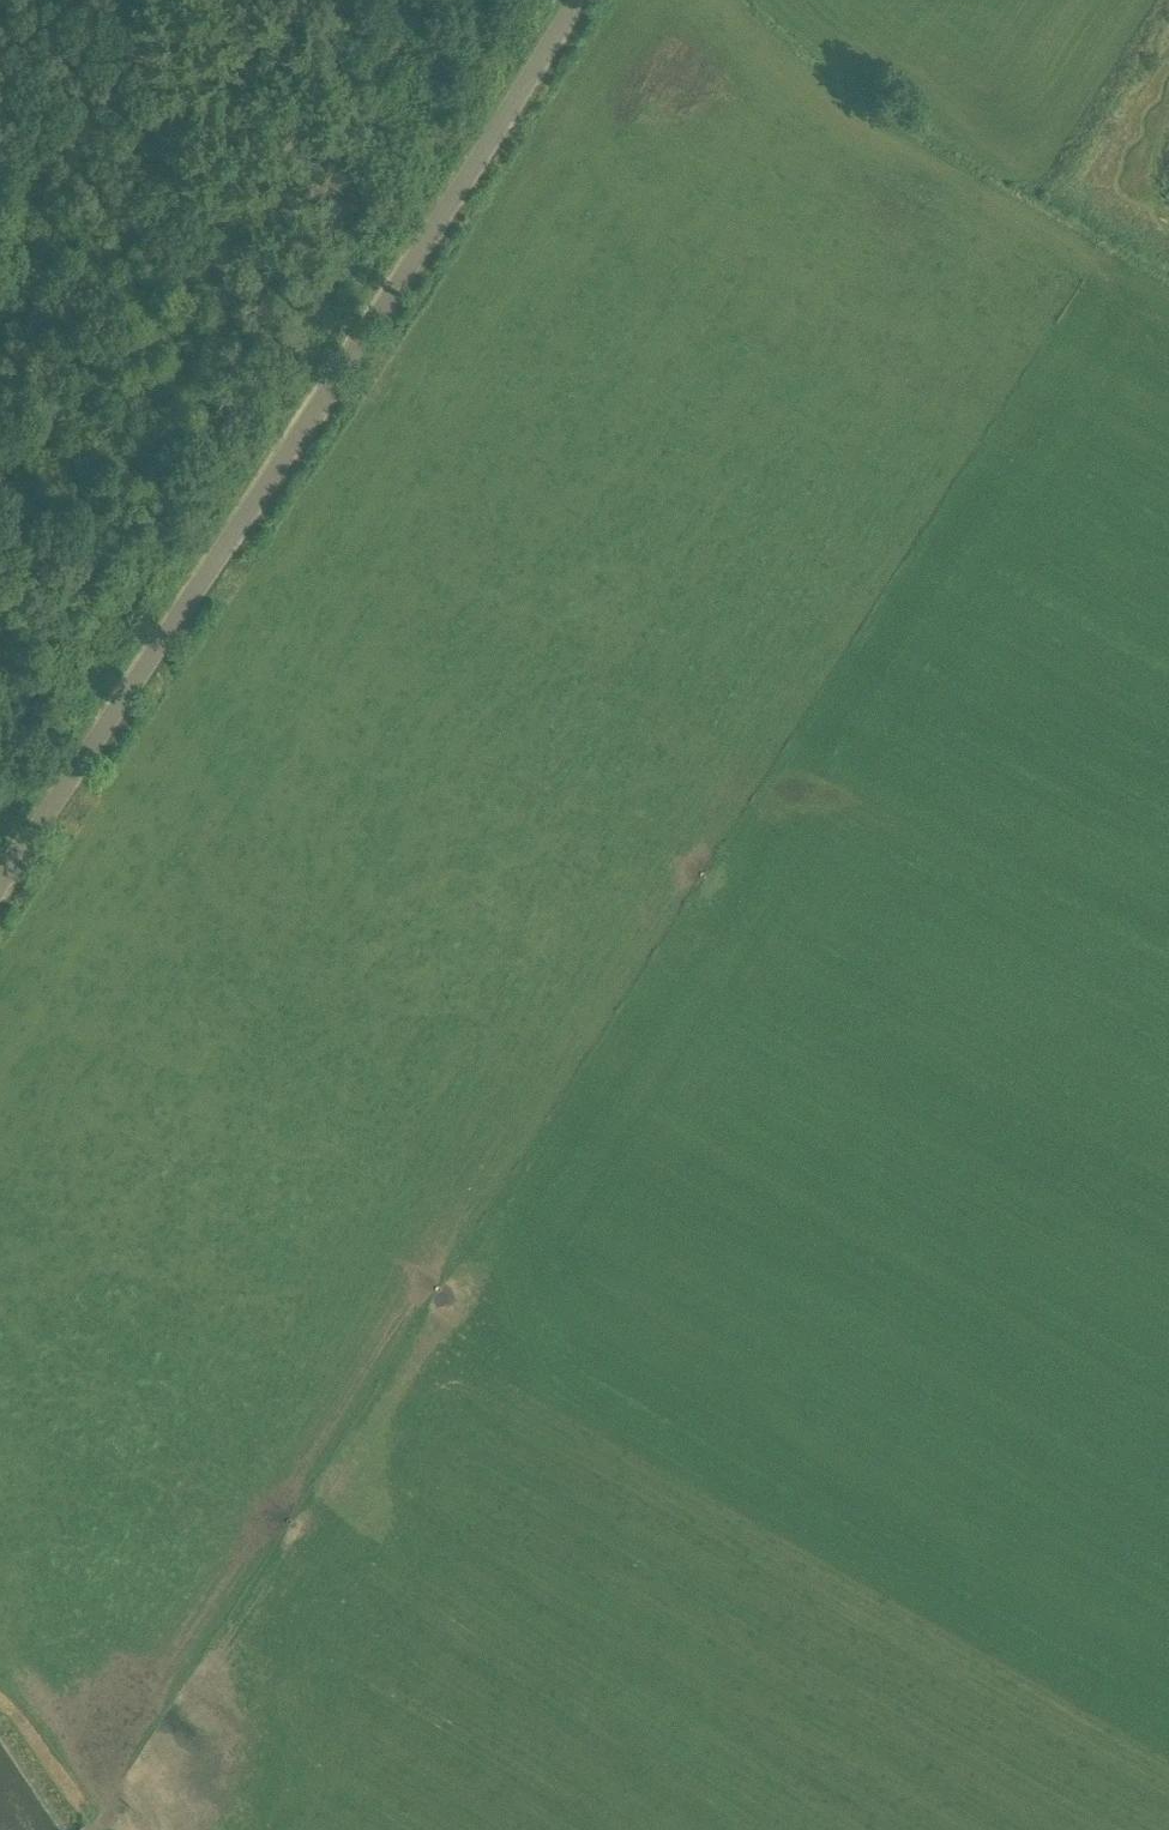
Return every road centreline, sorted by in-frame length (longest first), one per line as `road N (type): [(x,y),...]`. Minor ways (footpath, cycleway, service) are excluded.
road 1 (unclassified): [(0,888),(581,0)]

